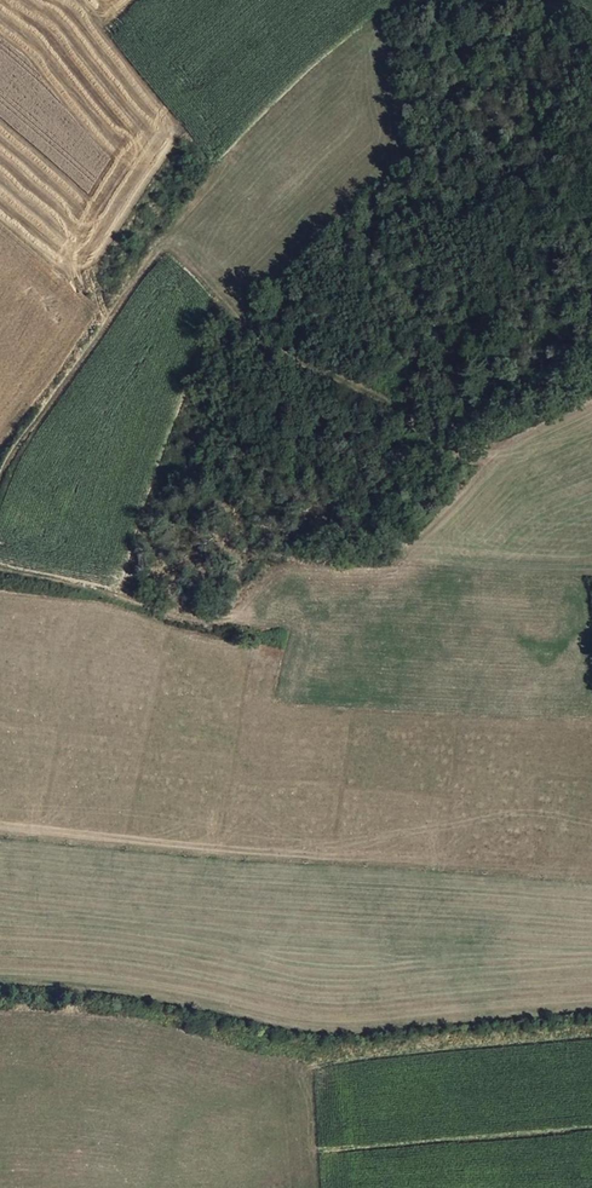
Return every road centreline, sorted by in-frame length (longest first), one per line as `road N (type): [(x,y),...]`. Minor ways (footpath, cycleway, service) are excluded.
road 1 (track): [(0,481),(160,249),(274,345),(391,404),(482,467),(405,563)]
road 2 (track): [(0,569),(207,621),(235,619)]

